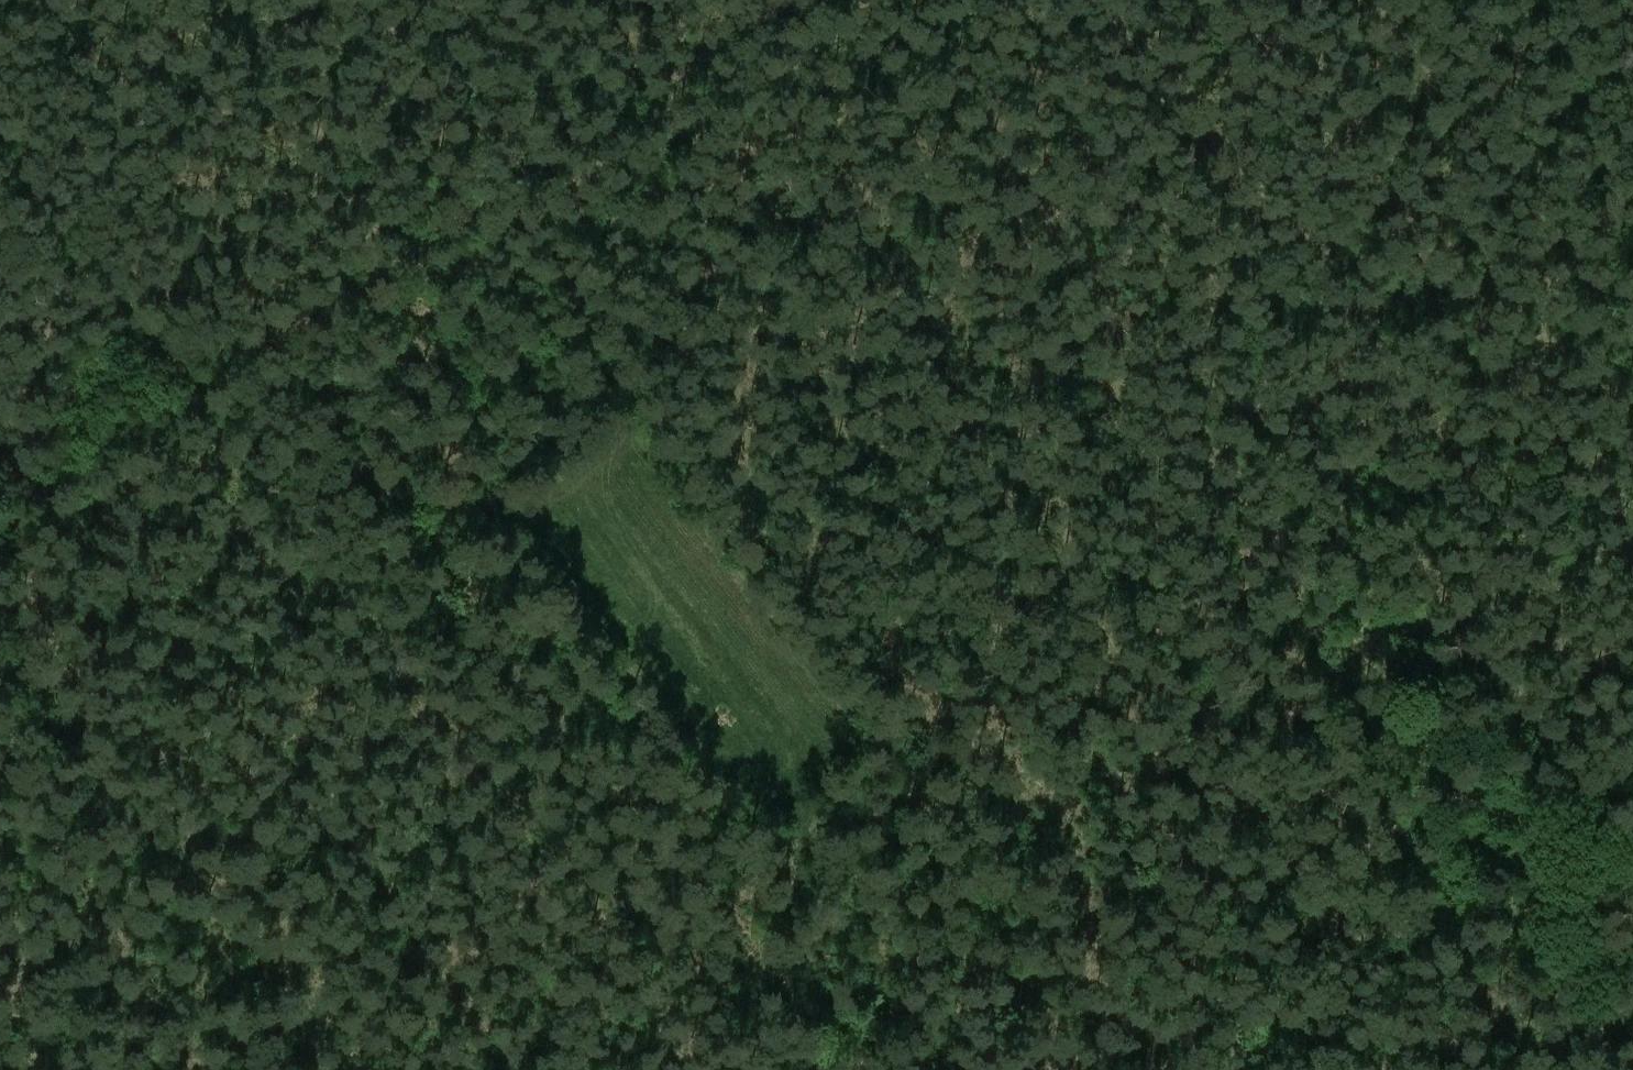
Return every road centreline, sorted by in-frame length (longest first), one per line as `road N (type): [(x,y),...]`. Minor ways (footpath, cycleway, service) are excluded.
road 1 (track): [(0,522),(611,119)]
road 2 (track): [(475,204),(318,0)]
road 3 (track): [(611,119),(790,0)]

